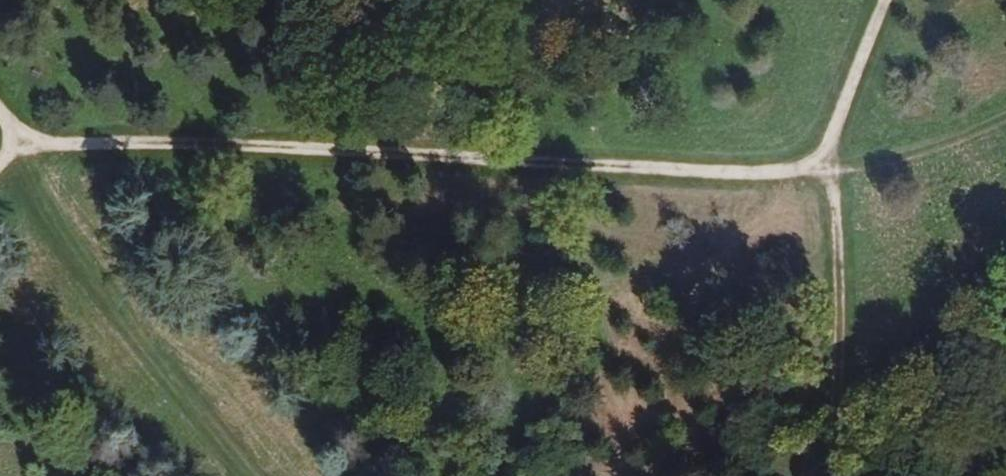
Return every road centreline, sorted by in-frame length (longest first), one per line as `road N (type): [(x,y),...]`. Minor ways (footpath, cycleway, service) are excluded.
road 1 (track): [(33,154),(412,161),(761,185),(834,173)]
road 2 (track): [(281,475),(33,154)]
road 3 (track): [(834,173),(846,212),(849,308),(841,475)]
road 4 (track): [(834,173),(897,0)]
road 5 (track): [(1005,130),(884,175),(834,173)]

